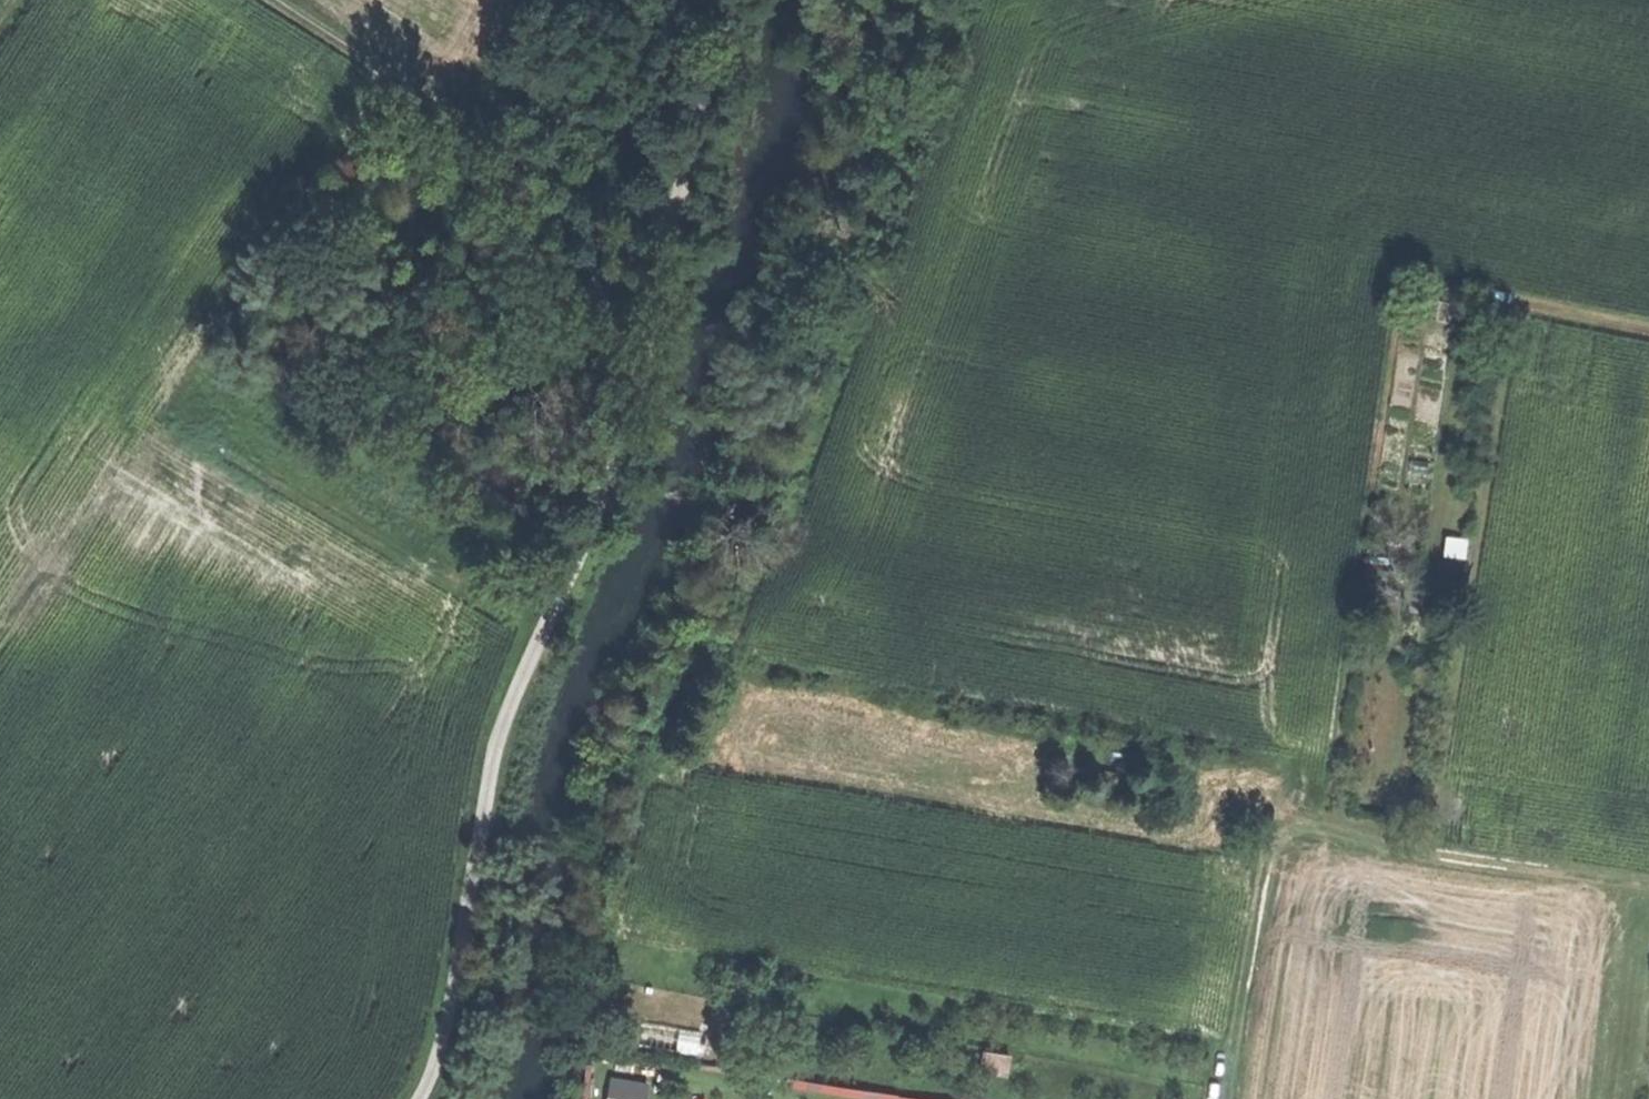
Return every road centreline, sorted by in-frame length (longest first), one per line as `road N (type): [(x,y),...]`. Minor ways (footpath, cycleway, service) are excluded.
road 1 (track): [(1226,1098),(1266,855),(1285,830),(1648,888)]
road 2 (track): [(665,235),(274,0)]

